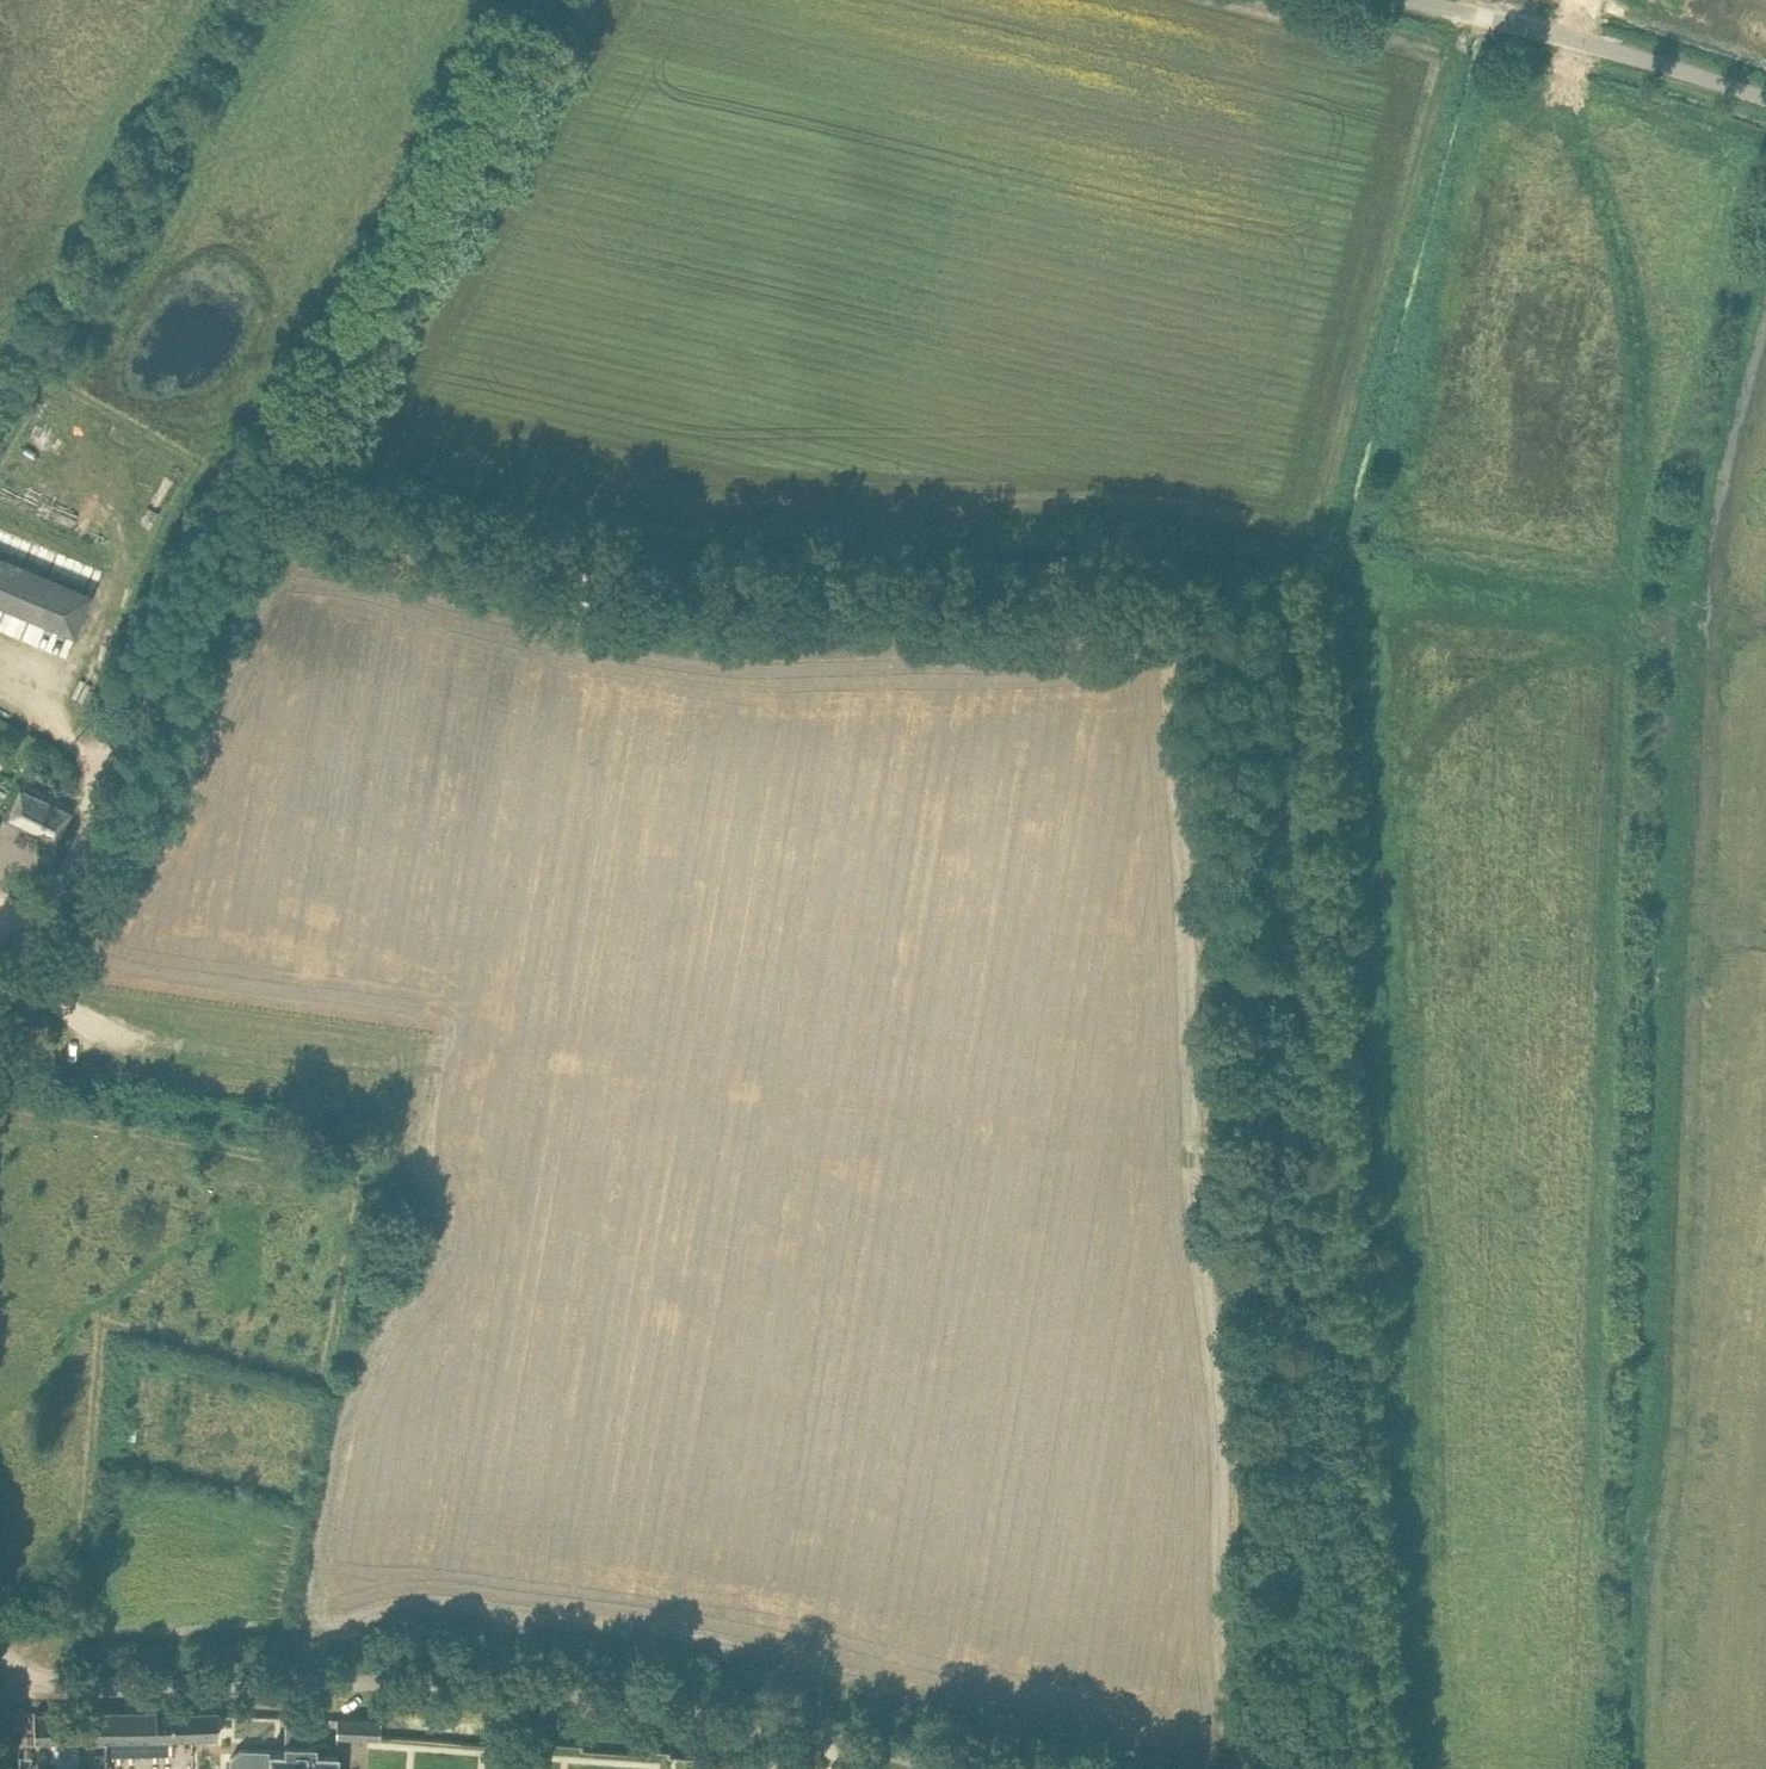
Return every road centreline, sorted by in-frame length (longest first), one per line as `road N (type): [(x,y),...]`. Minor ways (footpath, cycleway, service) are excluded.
road 1 (unclassified): [(0,985),(77,858),(163,654),(540,0)]
road 2 (unclassified): [(944,1768),(808,1731),(482,1683),(75,1689),(20,1673),(0,1651)]
road 3 (unclassified): [(1765,104),(1431,0)]
road 4 (track): [(0,1015),(110,1071)]

